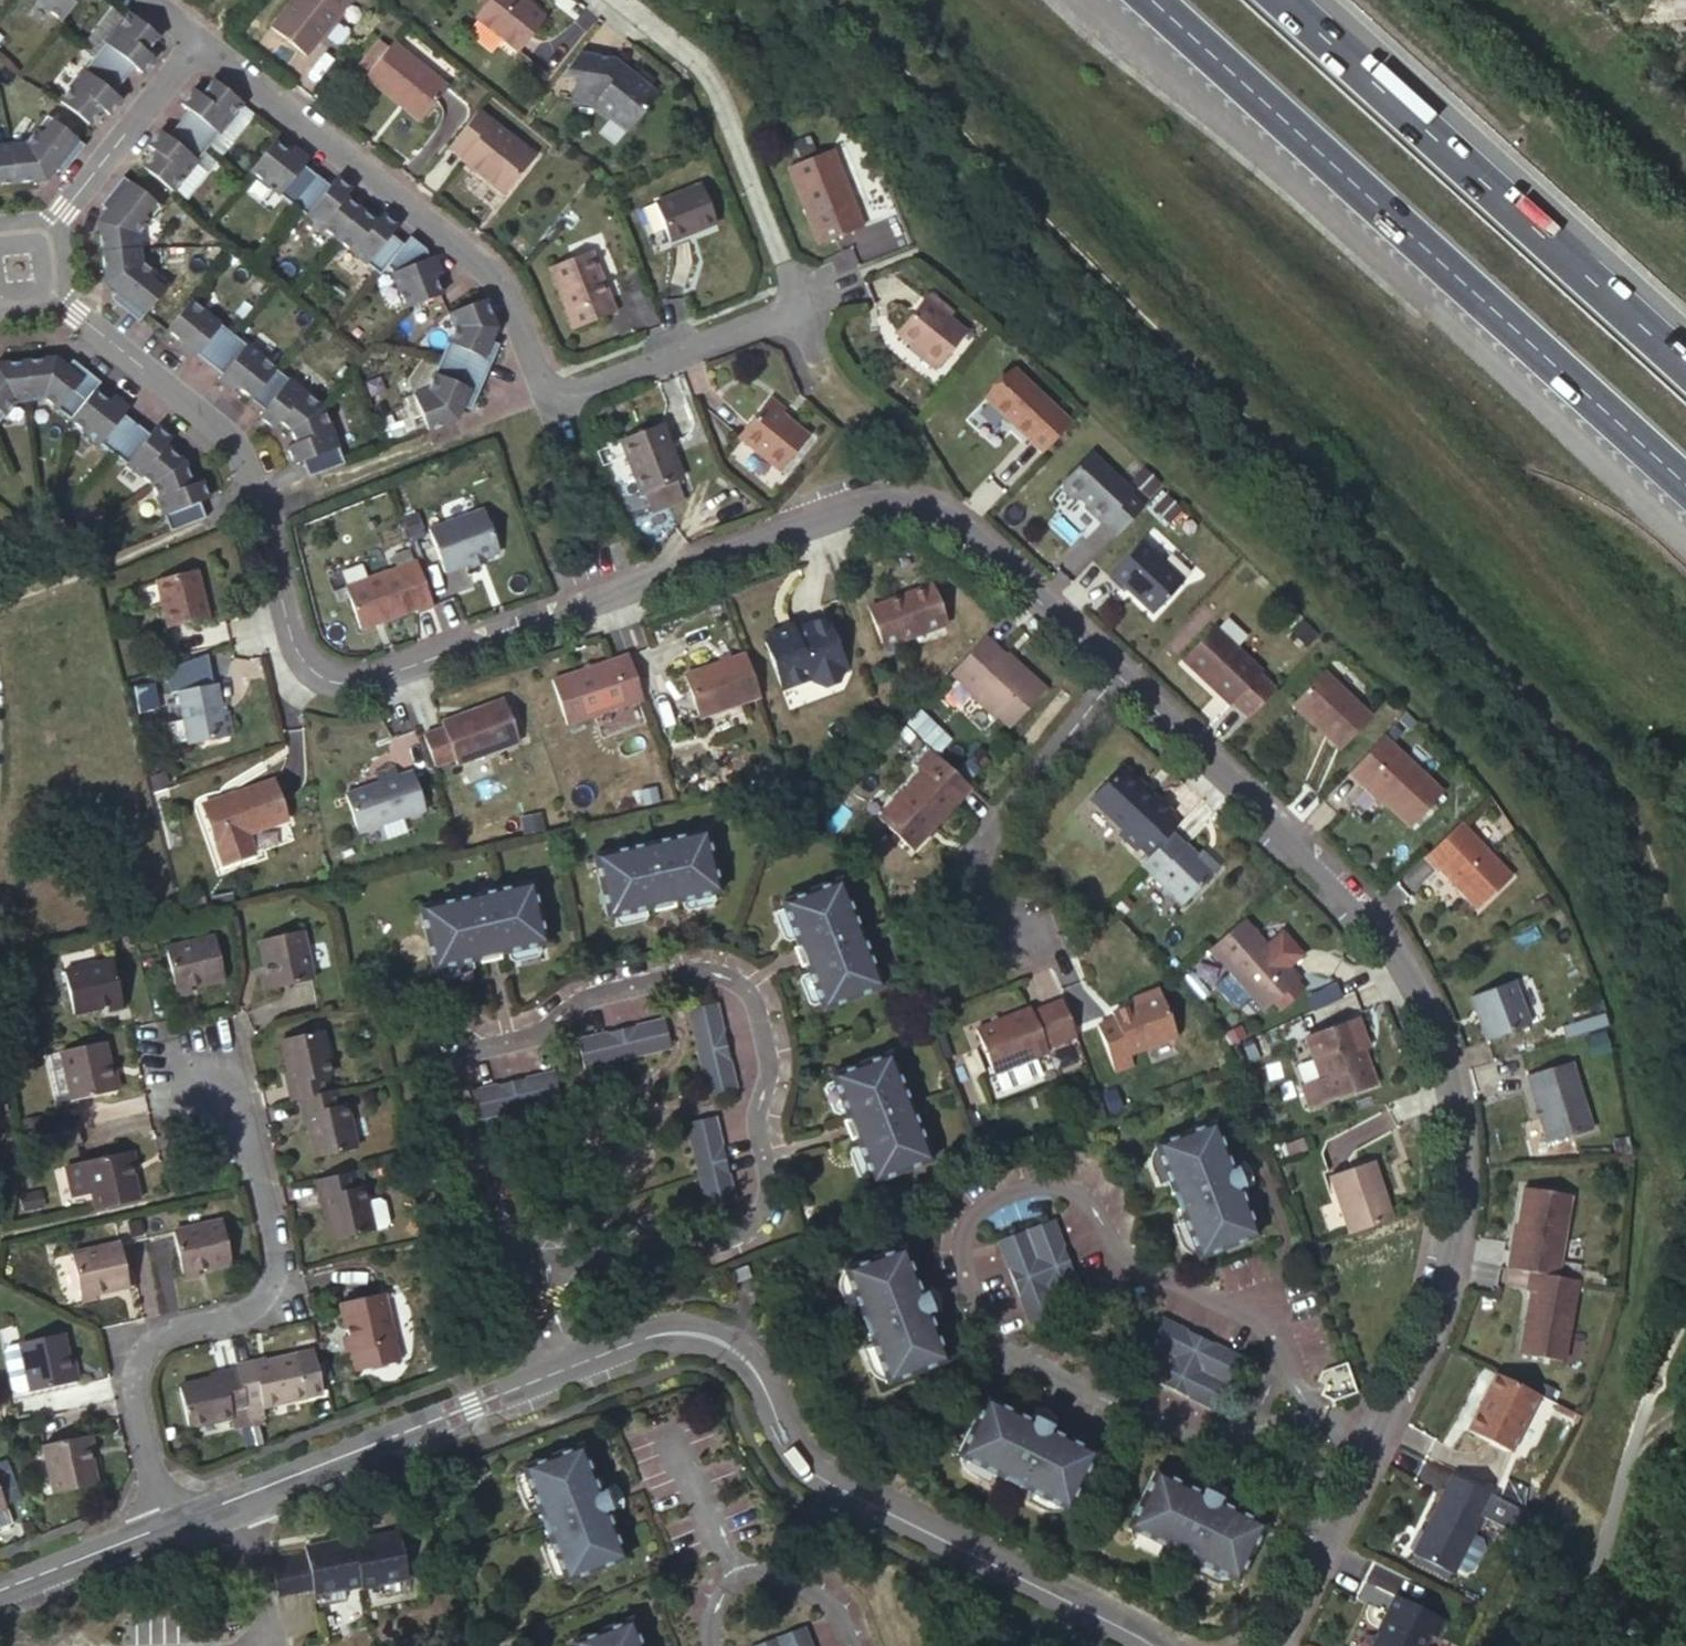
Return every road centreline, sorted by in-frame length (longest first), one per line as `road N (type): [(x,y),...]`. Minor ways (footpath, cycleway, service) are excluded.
road 1 (residential): [(49,294),(240,452),(300,650),(318,674),(348,683),(868,505),(912,508),(947,527),(1108,680)]
road 2 (residential): [(578,1364),(554,1297),(552,1260),(712,1242),(746,1226),(769,1199),(746,1124),(761,1081),(747,1004),(731,983),(697,974),(569,1005),(532,1040),(453,1061),(443,1083),(446,1120),(544,1377)]
road 3 (residential): [(1108,680),(1384,941),(1443,1074),(1454,1135),(1452,1216),(1435,1303),(1267,1645)]
road 4 (trunk): [(1150,0),(1685,489)]
road 5 (tertiary): [(578,1364),(647,1338),(682,1332),(713,1339),(758,1375),(792,1452),(815,1475),(1154,1645)]
road 6 (residential): [(166,1526),(134,1348),(254,1314),(271,1283),(212,1041)]
road 7 (trunk): [(1685,372),(1277,0)]
road 8 (residential): [(190,46),(502,285),(542,397)]
road 9 (unclassified): [(626,0),(696,57),(714,83),(798,298)]
road 10 (residential): [(1108,680),(970,858),(1022,943)]
road 11 (tertiary): [(243,1495),(544,1377)]
road 12 (residential): [(542,397),(798,298)]
road 13 (residential): [(43,237),(190,46)]
road 14 (residential): [(844,1645),(831,1606),(804,1586),(765,1573),(742,1574),(717,1593),(711,1645)]
road 15 (tertiary): [(166,1526),(0,1591)]
road 16 (residential): [(270,1645),(243,1495)]

